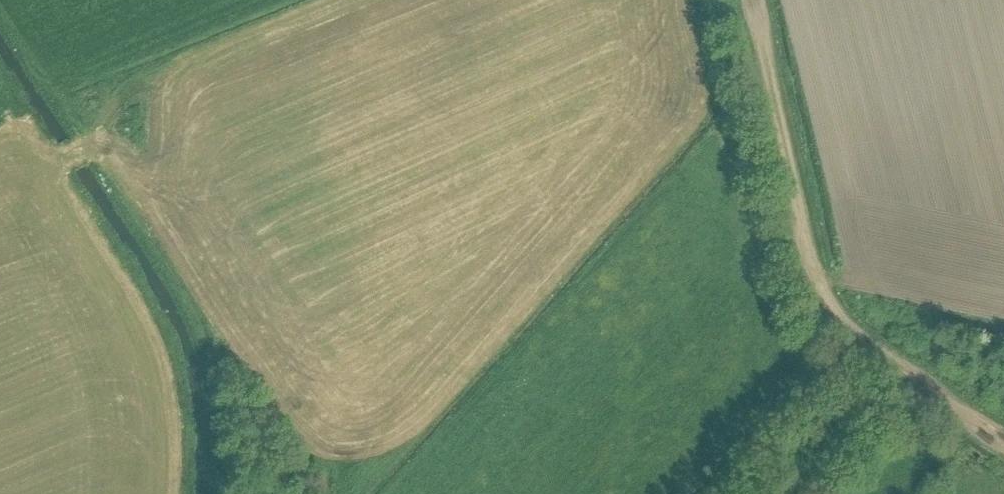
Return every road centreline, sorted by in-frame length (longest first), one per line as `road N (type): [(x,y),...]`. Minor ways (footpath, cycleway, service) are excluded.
road 1 (track): [(1003,443),(829,314),(752,0)]

